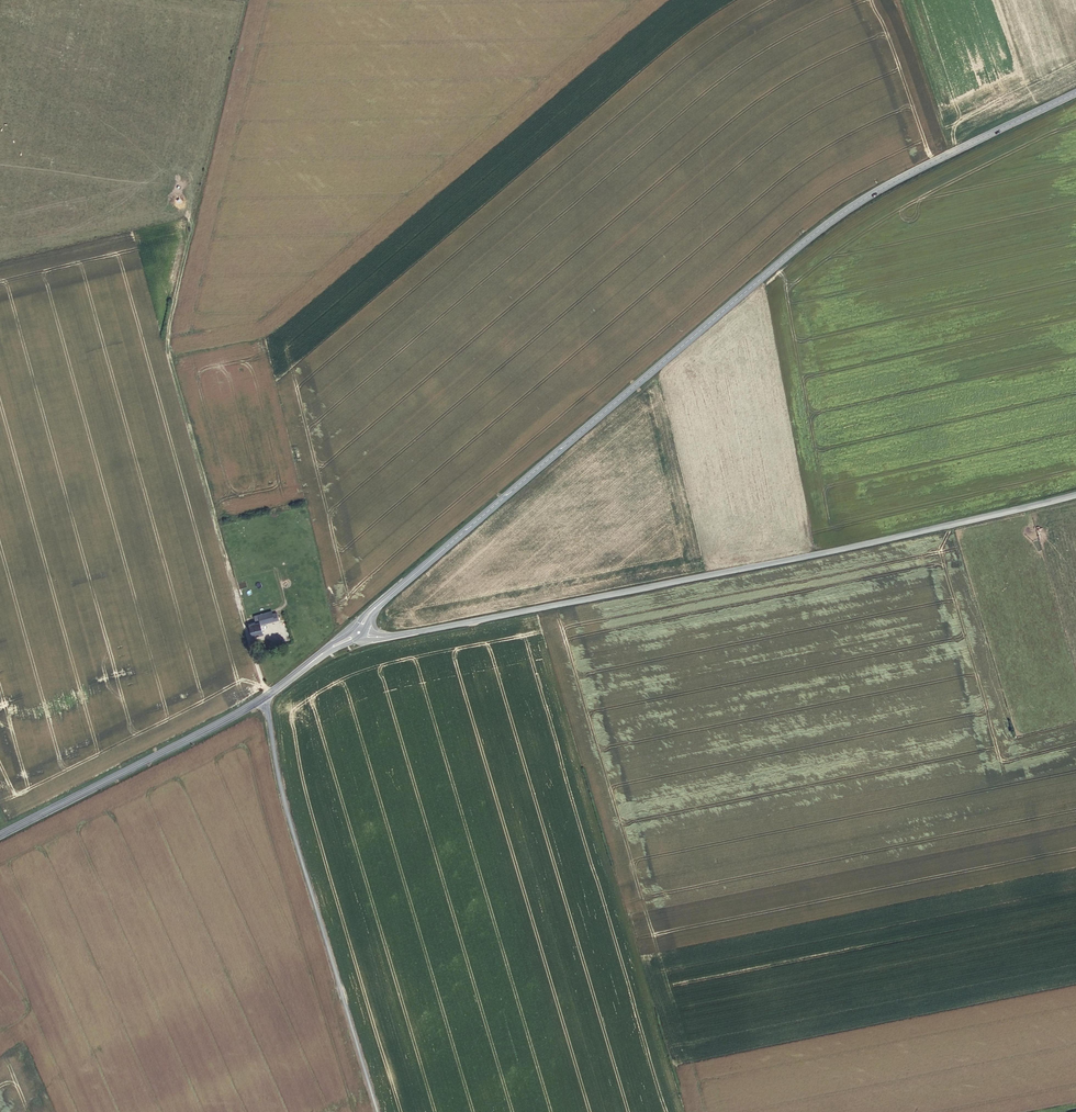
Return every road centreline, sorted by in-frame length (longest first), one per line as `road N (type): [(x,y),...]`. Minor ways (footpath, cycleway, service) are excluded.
road 1 (secondary): [(359,632),(371,611),(817,231),(893,183),(1075,92)]
road 2 (tertiary): [(1075,494),(816,555),(386,637),(359,632)]
road 3 (track): [(243,617),(168,343),(246,0)]
road 4 (unclassified): [(261,699),(377,1111)]
road 5 (secondary): [(0,835),(261,699)]

